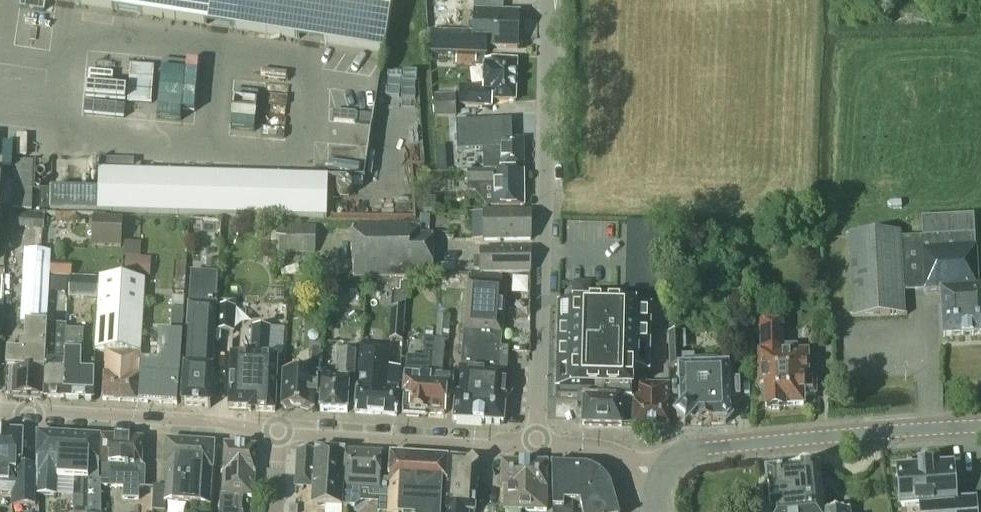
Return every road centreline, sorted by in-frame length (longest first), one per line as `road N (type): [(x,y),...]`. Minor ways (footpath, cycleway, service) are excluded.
road 1 (residential): [(537,443),(550,0)]
road 2 (tertiary): [(661,476),(684,453),(704,447),(980,426)]
road 3 (residential): [(0,411),(222,420),(279,431)]
road 4 (residential): [(279,431),(537,443)]
road 5 (residential): [(661,476),(596,448),(537,443)]

